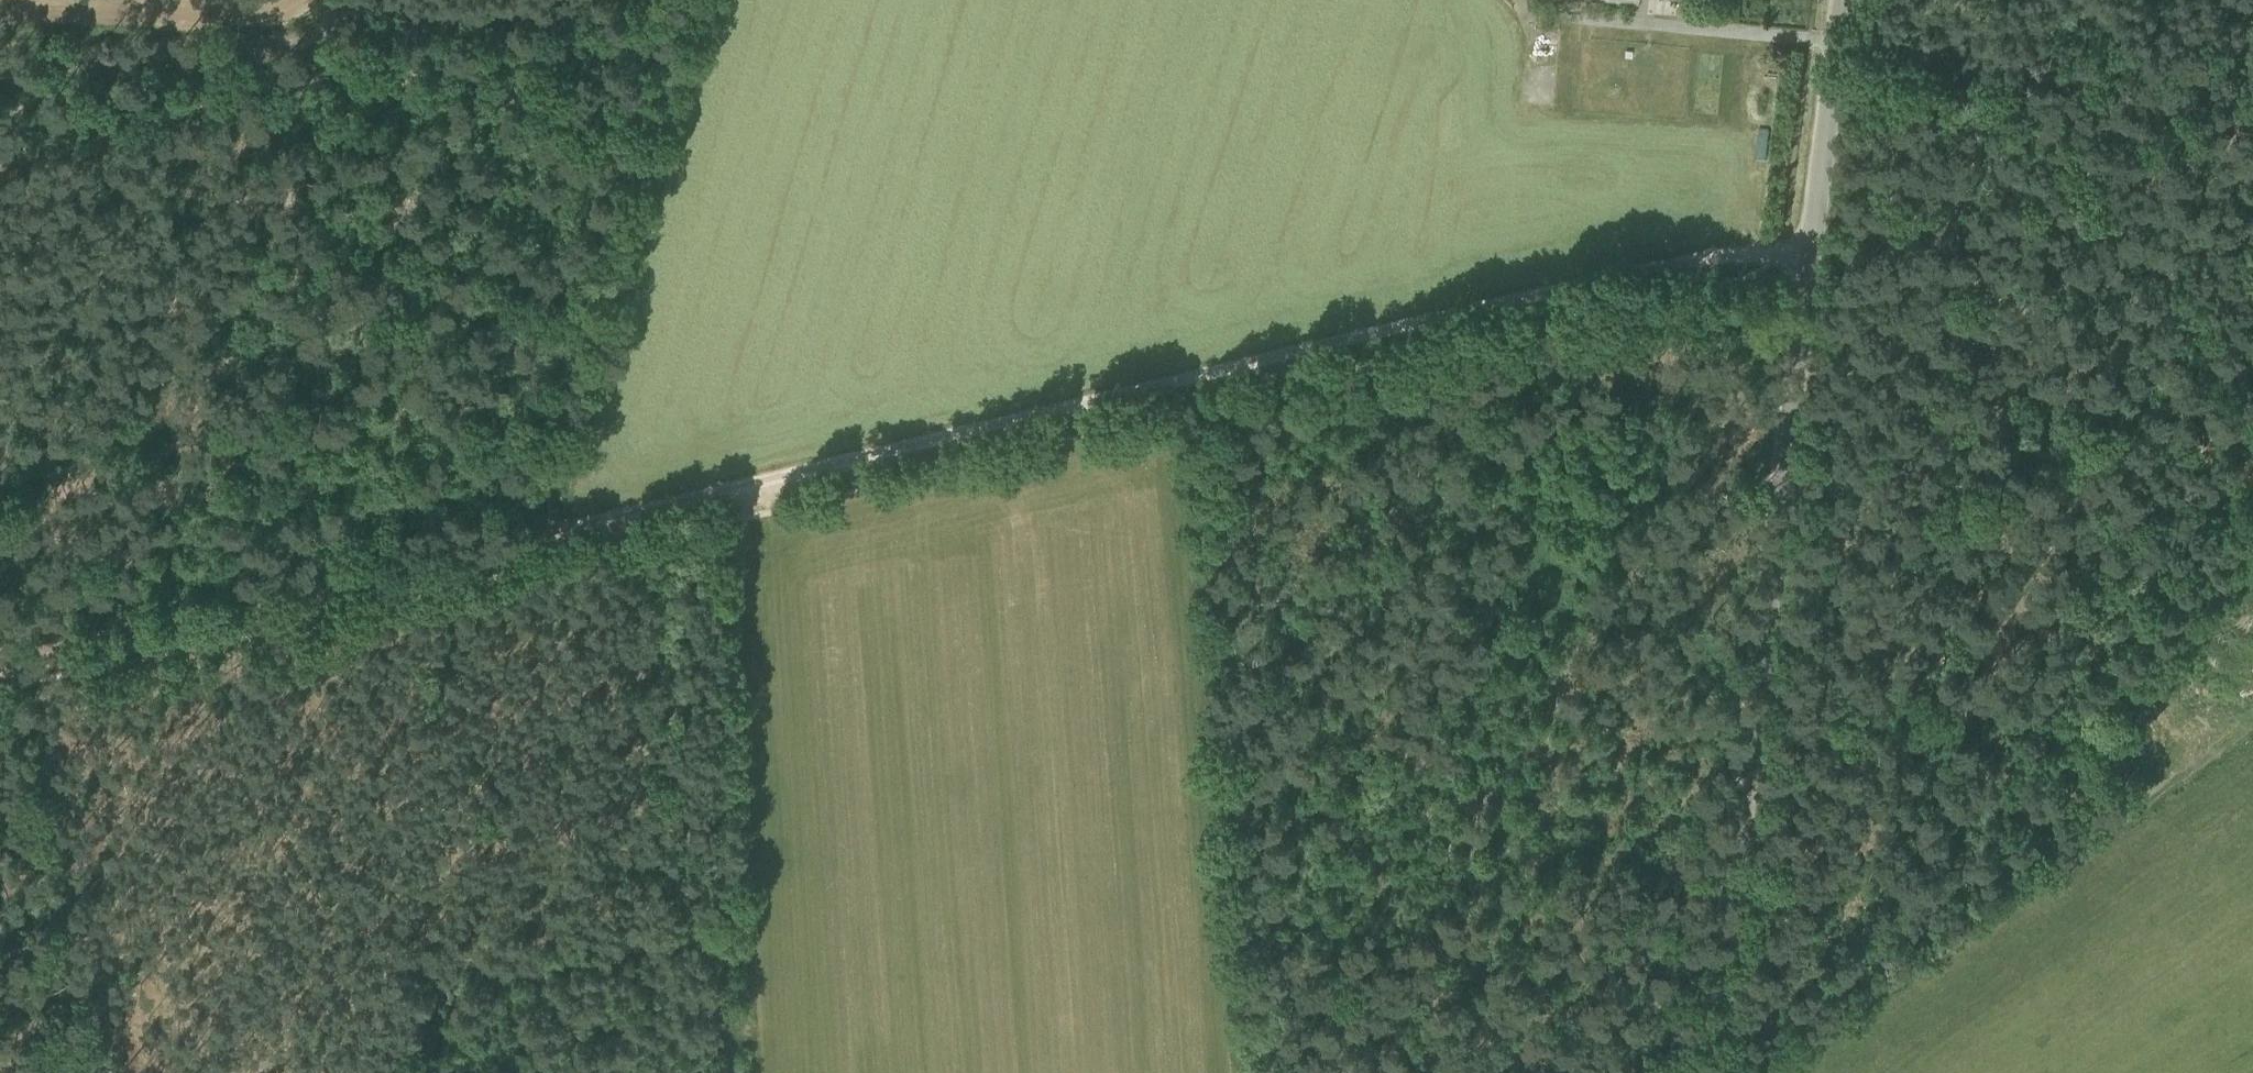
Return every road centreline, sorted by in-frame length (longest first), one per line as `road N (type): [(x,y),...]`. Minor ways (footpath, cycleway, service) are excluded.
road 1 (track): [(554,530),(1655,264),(1812,251)]
road 2 (unclassified): [(1711,1072),(1842,0)]
road 3 (track): [(304,1072),(319,1041),(409,991),(644,948),(687,920),(692,866),(676,734),(677,645),(721,490)]
road 4 (track): [(0,669),(262,616),(554,530)]

